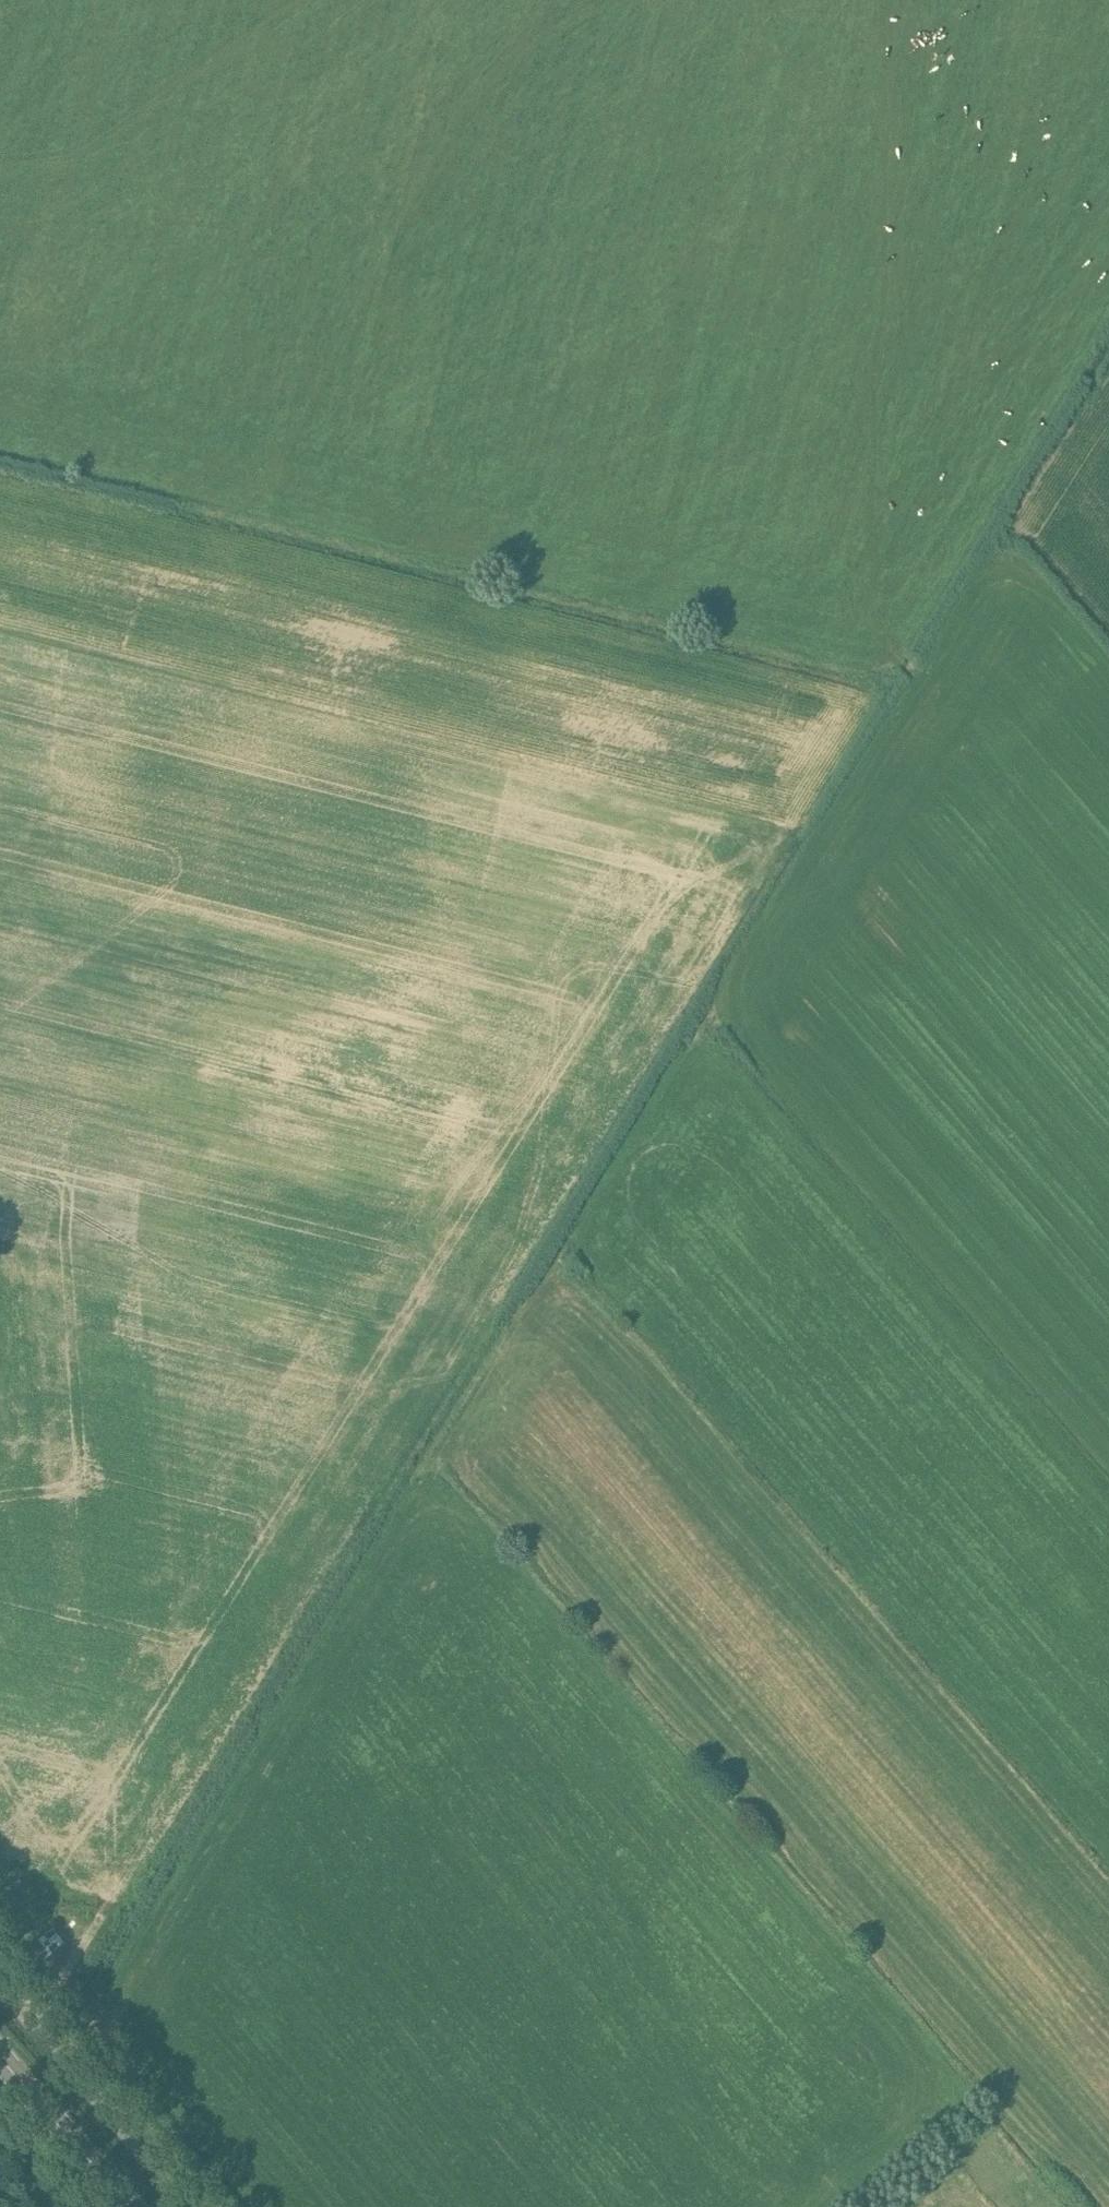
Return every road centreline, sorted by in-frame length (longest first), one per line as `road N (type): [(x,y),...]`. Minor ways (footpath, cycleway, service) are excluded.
road 1 (unclassified): [(184,2206),(0,1984)]
road 2 (secondary): [(131,2206),(0,2056)]

